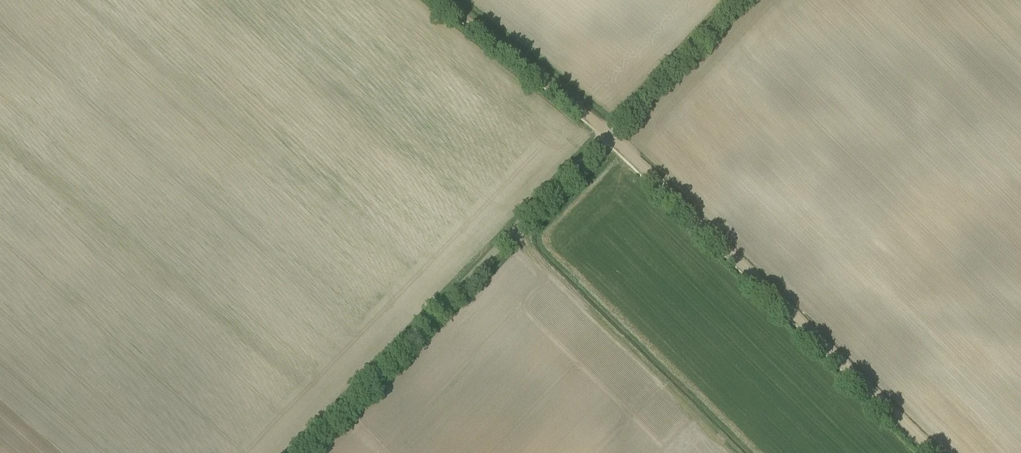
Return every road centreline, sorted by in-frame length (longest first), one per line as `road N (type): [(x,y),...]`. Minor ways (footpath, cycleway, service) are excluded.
road 1 (track): [(442,0),(609,134),(931,452)]
road 2 (unclassified): [(300,452),(740,0)]

